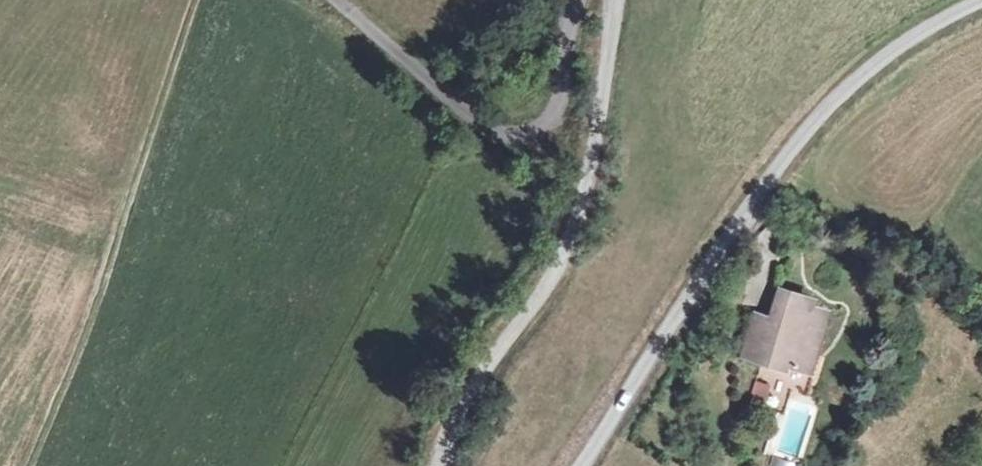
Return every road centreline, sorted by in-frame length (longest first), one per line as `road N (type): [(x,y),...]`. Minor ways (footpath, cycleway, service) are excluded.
road 1 (unclassified): [(580,465),(716,242),(779,164),(903,42),(981,2)]
road 2 (unclassified): [(611,0),(593,169),(445,465)]
road 3 (unclassified): [(341,0),(394,41),(460,111),(506,133),(534,130),(556,107),(577,0)]

